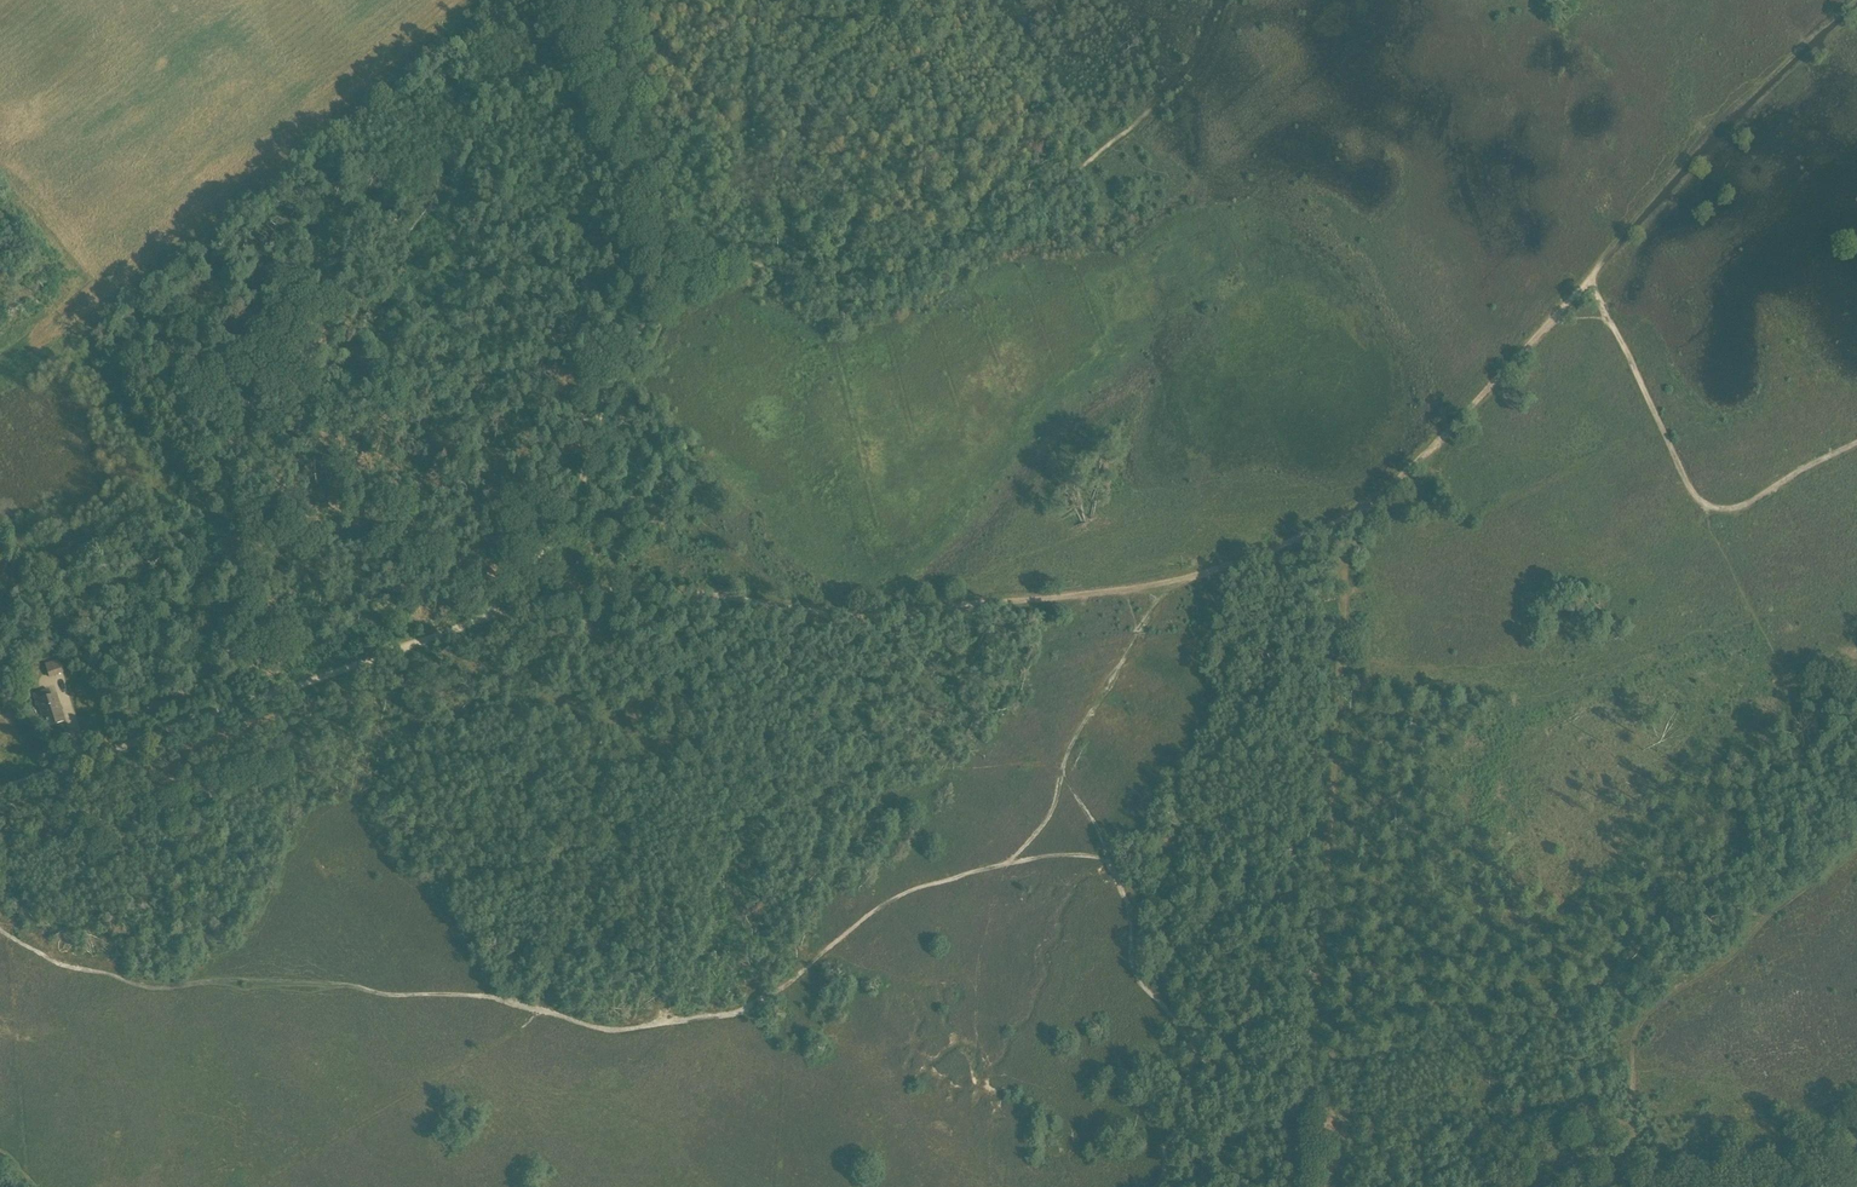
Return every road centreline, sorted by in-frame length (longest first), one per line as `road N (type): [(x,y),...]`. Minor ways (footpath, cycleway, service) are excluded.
road 1 (track): [(1585,276),(1368,502),(1272,547),(1170,581),(910,614),(614,589),(475,620)]
road 2 (track): [(81,761),(475,620),(567,510),(657,272),(626,133),(561,0)]
road 3 (track): [(1314,1160),(1351,560),(1368,502)]
road 4 (track): [(0,391),(488,0)]
road 5 (track): [(1856,7),(1585,276)]

